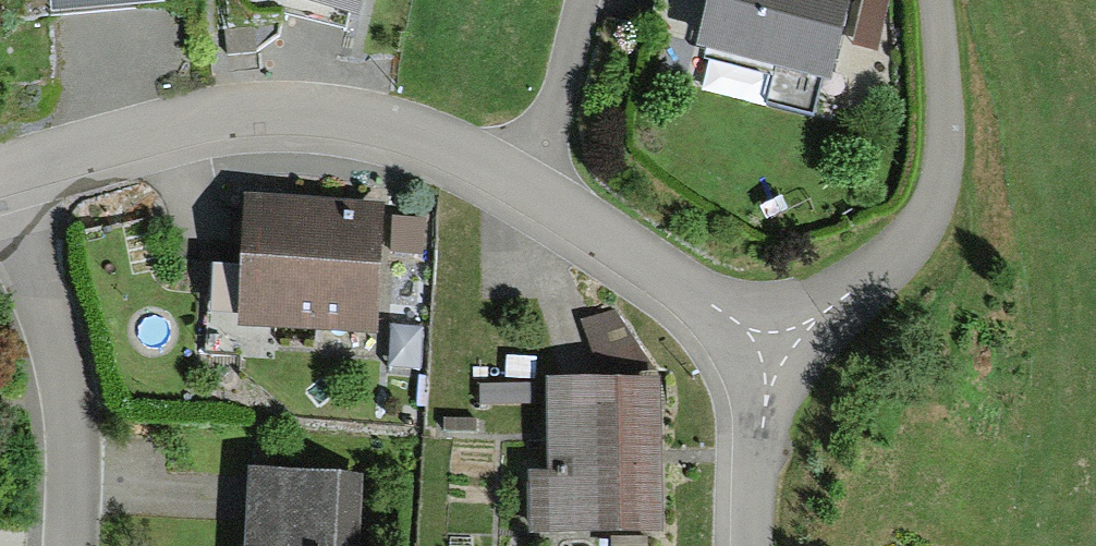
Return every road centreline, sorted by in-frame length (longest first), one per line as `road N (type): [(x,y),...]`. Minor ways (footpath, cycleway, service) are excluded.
road 1 (unclassified): [(785,358),(518,183),(389,122),(238,113),(7,170)]
road 2 (unclassified): [(932,0),(944,98),(933,200),(891,259),(824,313),(785,358)]
road 3 (residential): [(67,545),(67,390),(7,170)]
road 4 (residential): [(785,358),(767,404),(756,545)]

